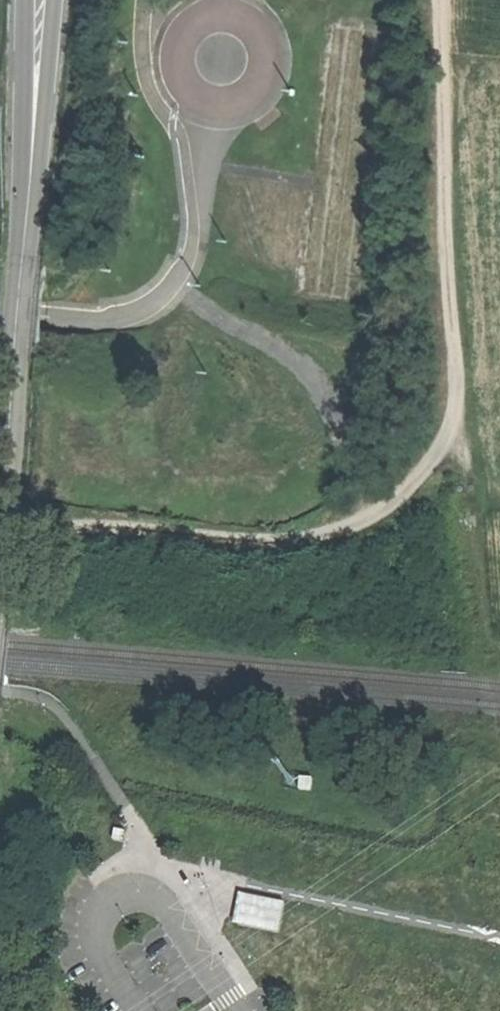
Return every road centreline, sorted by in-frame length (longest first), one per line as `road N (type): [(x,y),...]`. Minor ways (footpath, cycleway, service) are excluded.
road 1 (track): [(459,387),(444,444),(396,495),(350,524),(294,539),(0,524)]
road 2 (tertiary): [(41,0),(0,519)]
road 3 (track): [(459,387),(445,295),(439,0)]
road 4 (track): [(484,630),(459,387)]

